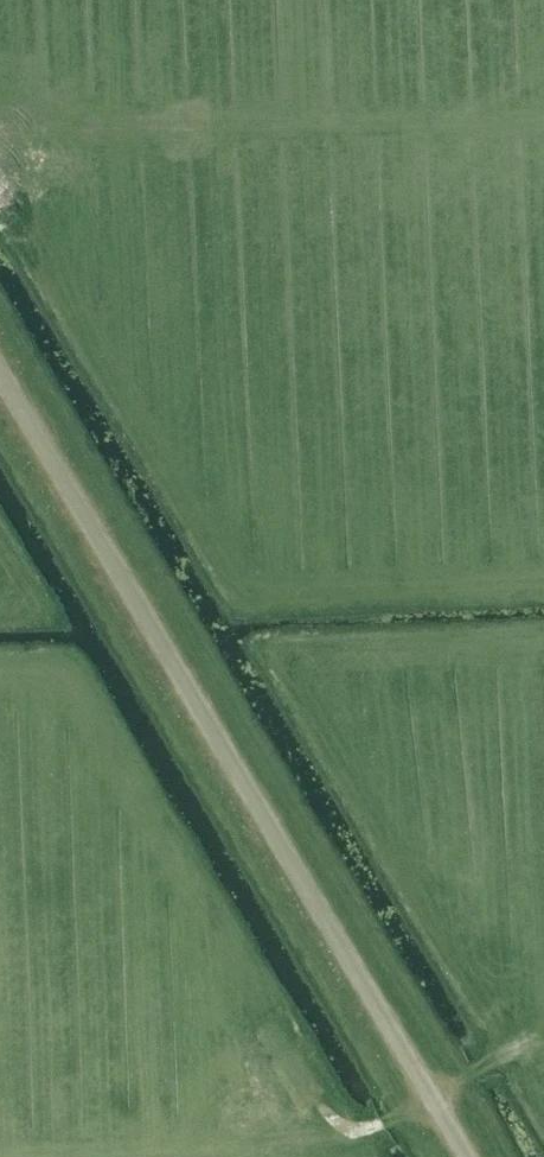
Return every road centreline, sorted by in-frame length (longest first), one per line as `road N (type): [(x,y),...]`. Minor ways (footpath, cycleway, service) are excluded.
road 1 (unclassified): [(467,1156),(0,373)]

